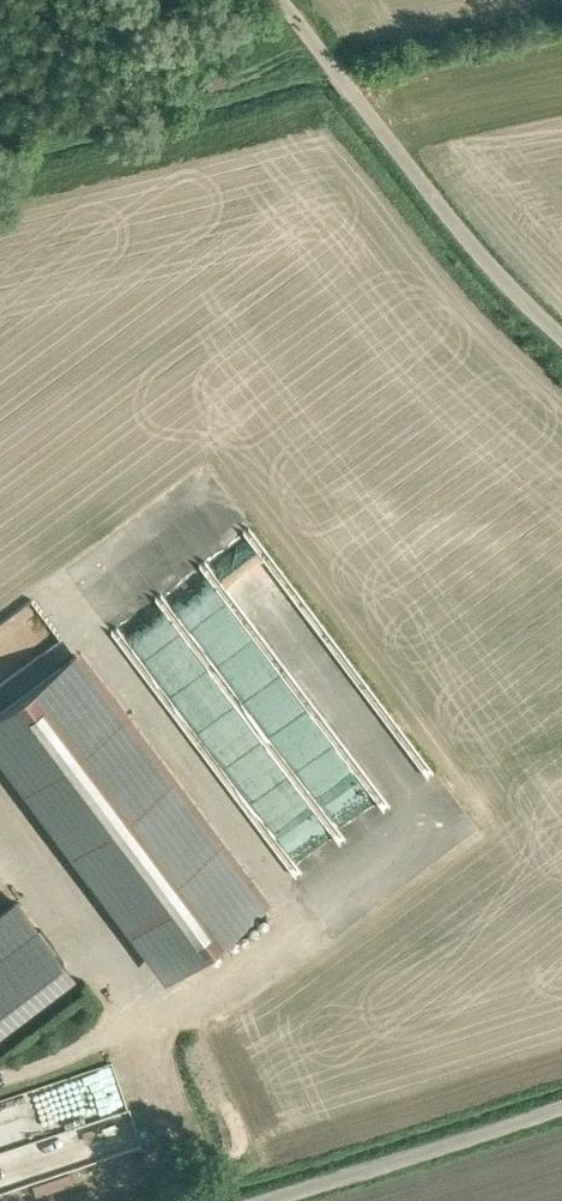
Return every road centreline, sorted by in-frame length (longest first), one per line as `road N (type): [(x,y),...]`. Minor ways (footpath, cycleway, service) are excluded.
road 1 (unclassified): [(561,341),(478,260),(280,0)]
road 2 (unclassified): [(561,1110),(274,1200)]

